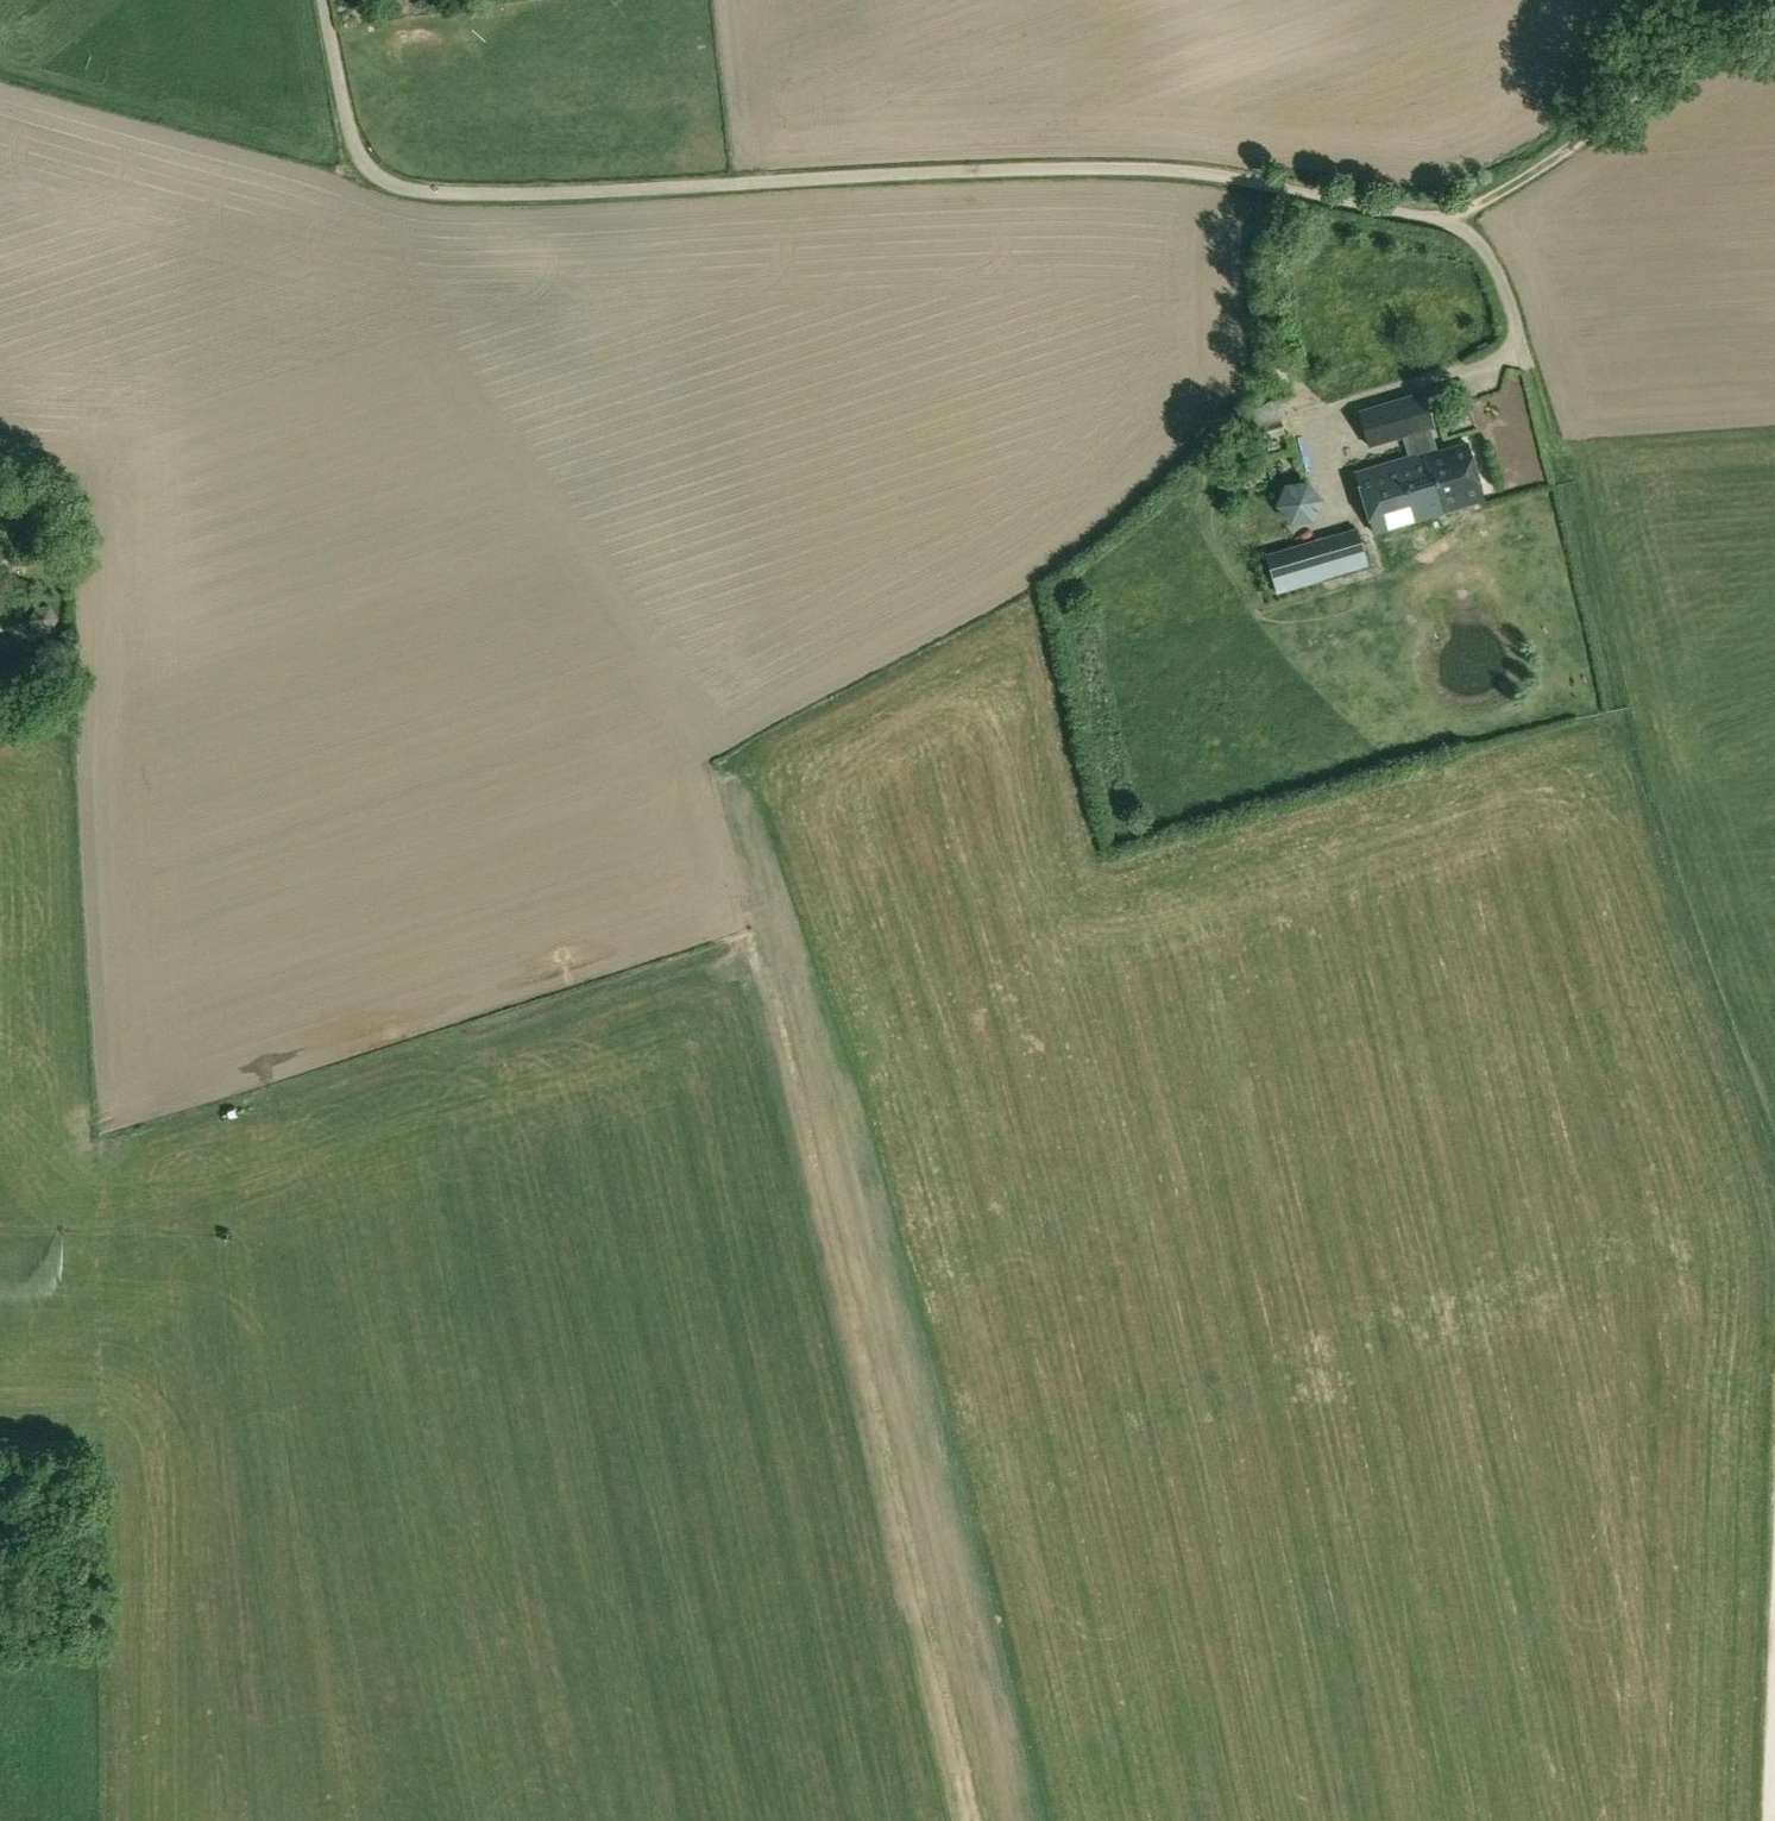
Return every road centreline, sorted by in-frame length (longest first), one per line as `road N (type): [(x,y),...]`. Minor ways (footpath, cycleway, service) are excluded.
road 1 (unclassified): [(1531,367),(1493,266),(1445,223),(1222,176),(1052,168),(532,193),(404,186),(372,171),(356,145),(325,0)]
road 2 (track): [(1531,367),(1658,872),(1768,1178),(1774,1380)]
road 3 (track): [(1774,1403),(1761,1820)]
road 4 (track): [(1774,25),(1692,65),(1445,223)]

